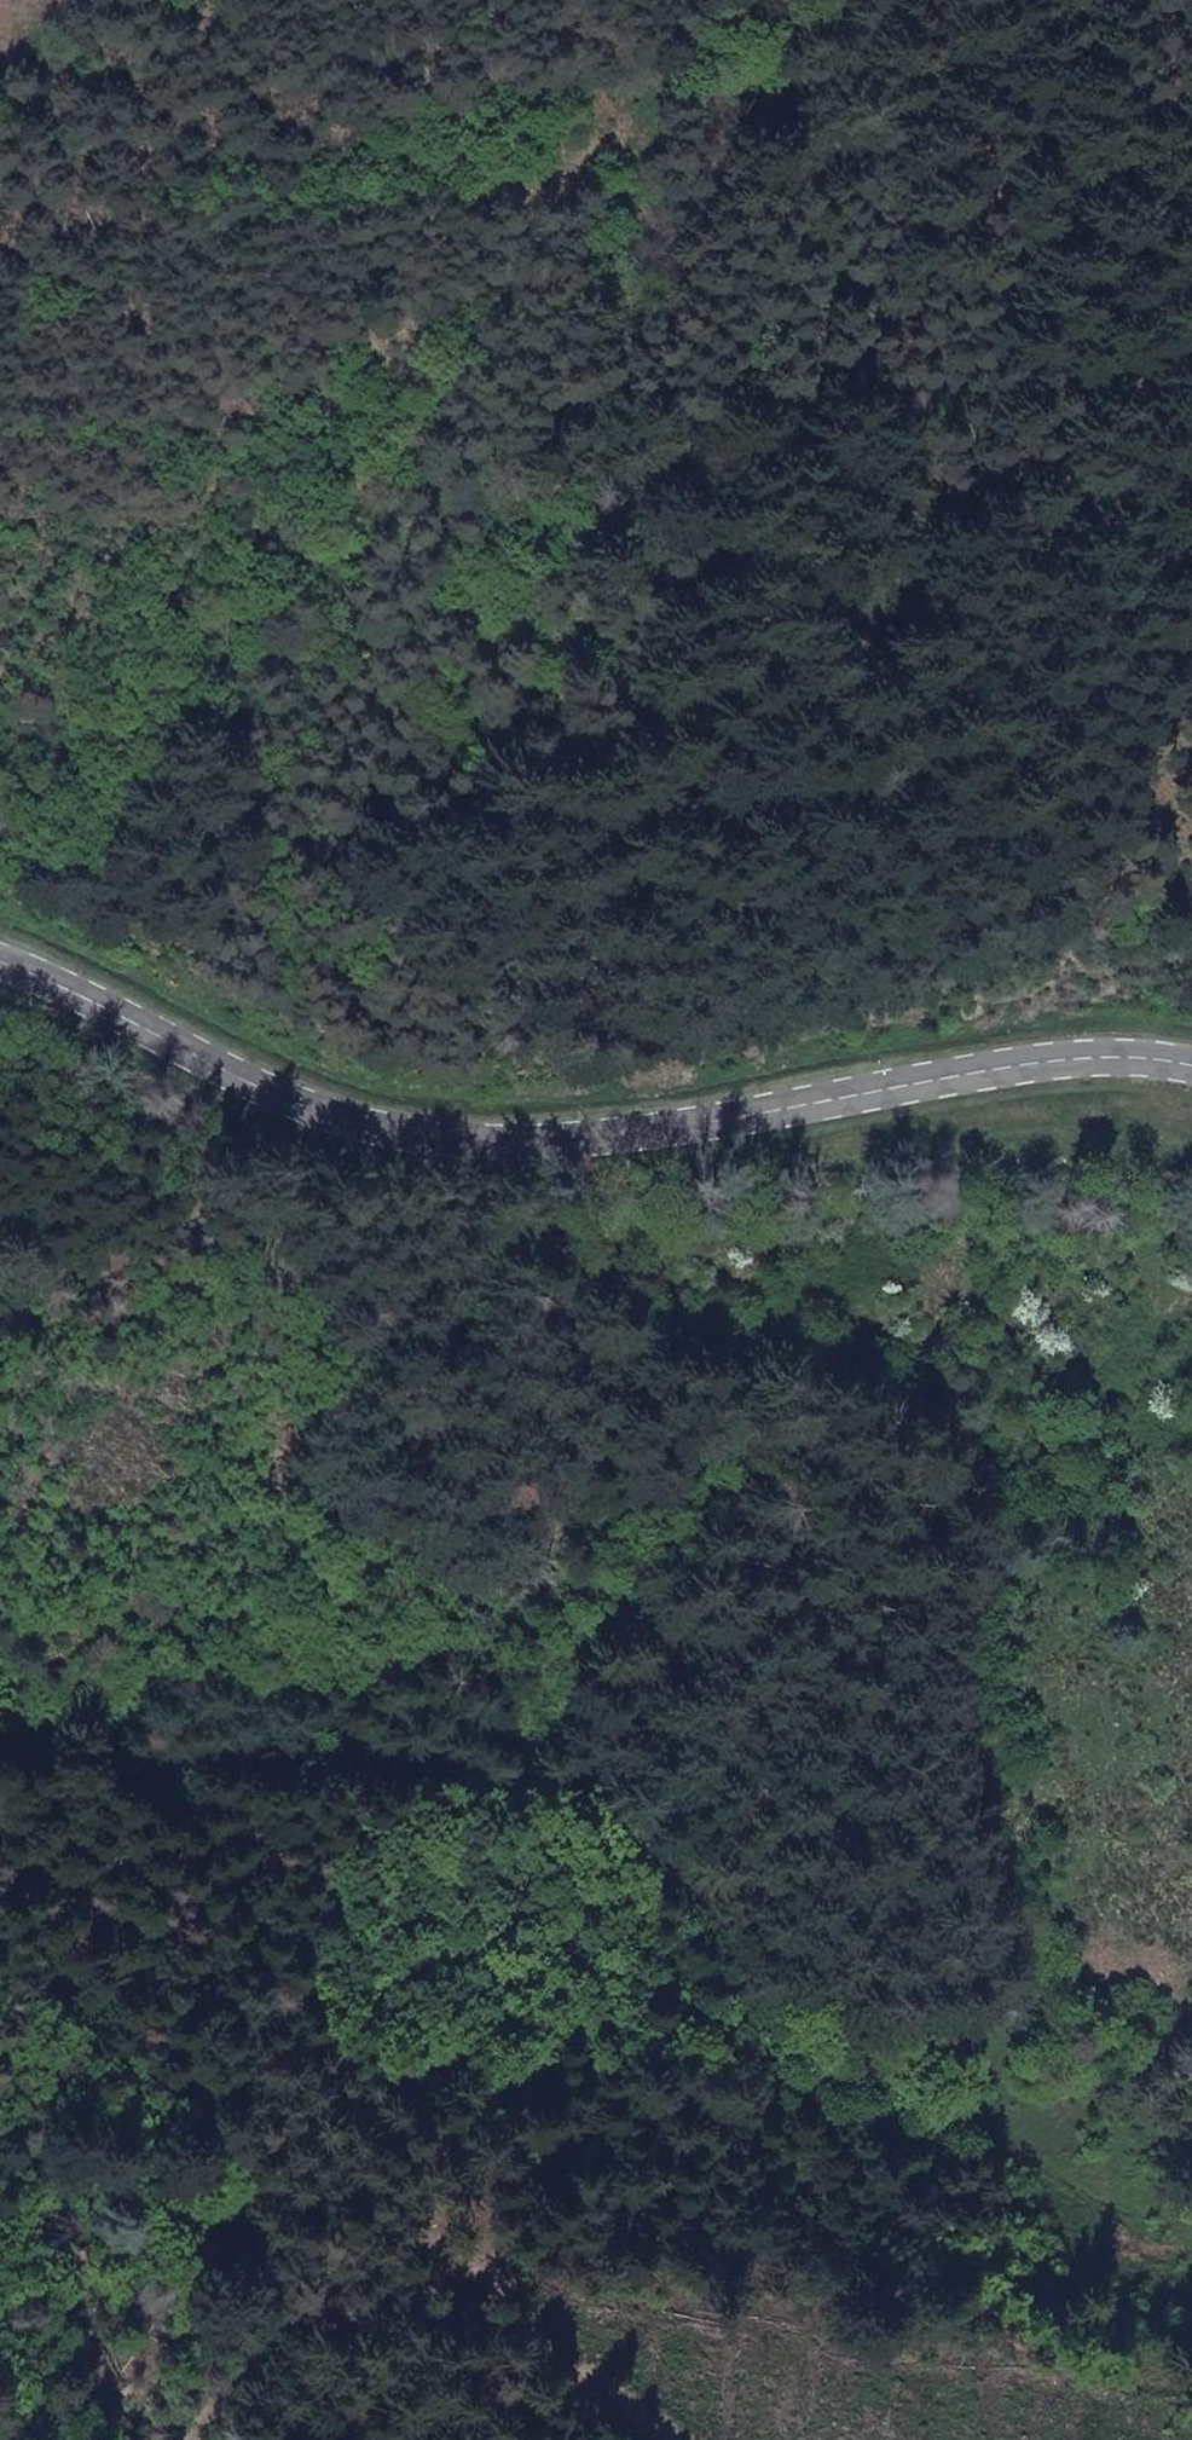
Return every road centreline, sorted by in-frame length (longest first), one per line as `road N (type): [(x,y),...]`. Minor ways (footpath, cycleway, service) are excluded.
road 1 (secondary): [(0,964),(38,975),(296,1106),(383,1133),(476,1144),(687,1127),(1061,1058),(1170,1061),(1191,1069)]
road 2 (track): [(674,2439),(448,2286),(360,2291),(264,2341),(199,2439)]

